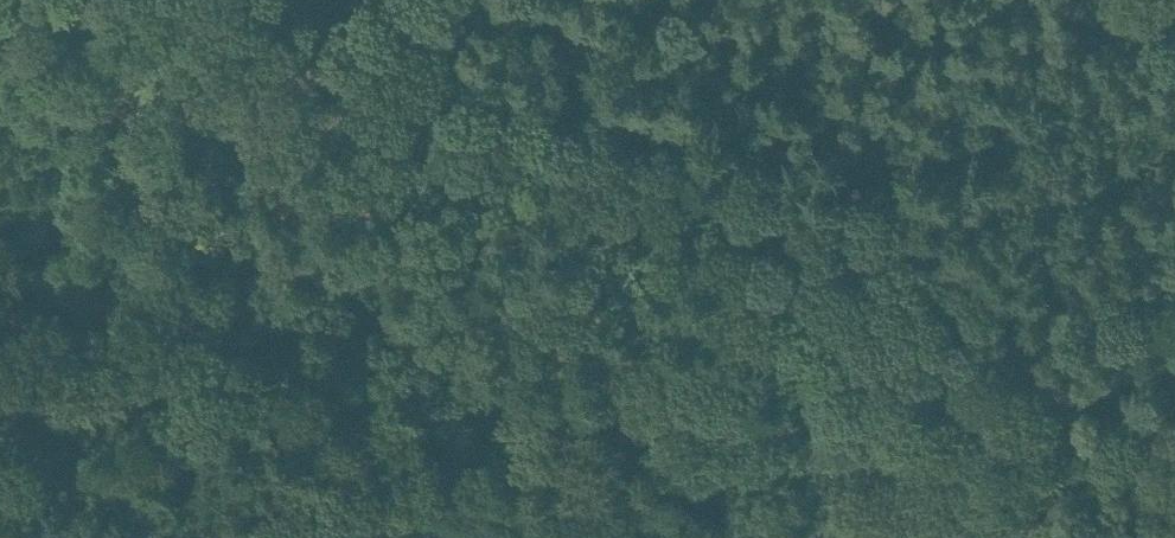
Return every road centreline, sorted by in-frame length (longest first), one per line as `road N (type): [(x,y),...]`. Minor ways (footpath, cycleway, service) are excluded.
road 1 (track): [(0,436),(90,440),(283,388),(315,420),(358,441),(706,496),(863,537)]
road 2 (track): [(1016,537),(994,443),(951,396),(879,352),(786,311),(664,236),(596,116),(552,0)]
road 3 (track): [(994,443),(889,456),(723,425),(384,386),(360,381),(322,343)]
road 4 (track): [(183,0),(514,151),(664,236)]
road 5 (track): [(322,343),(279,285),(160,189),(135,157),(129,127),(99,78),(23,0)]

